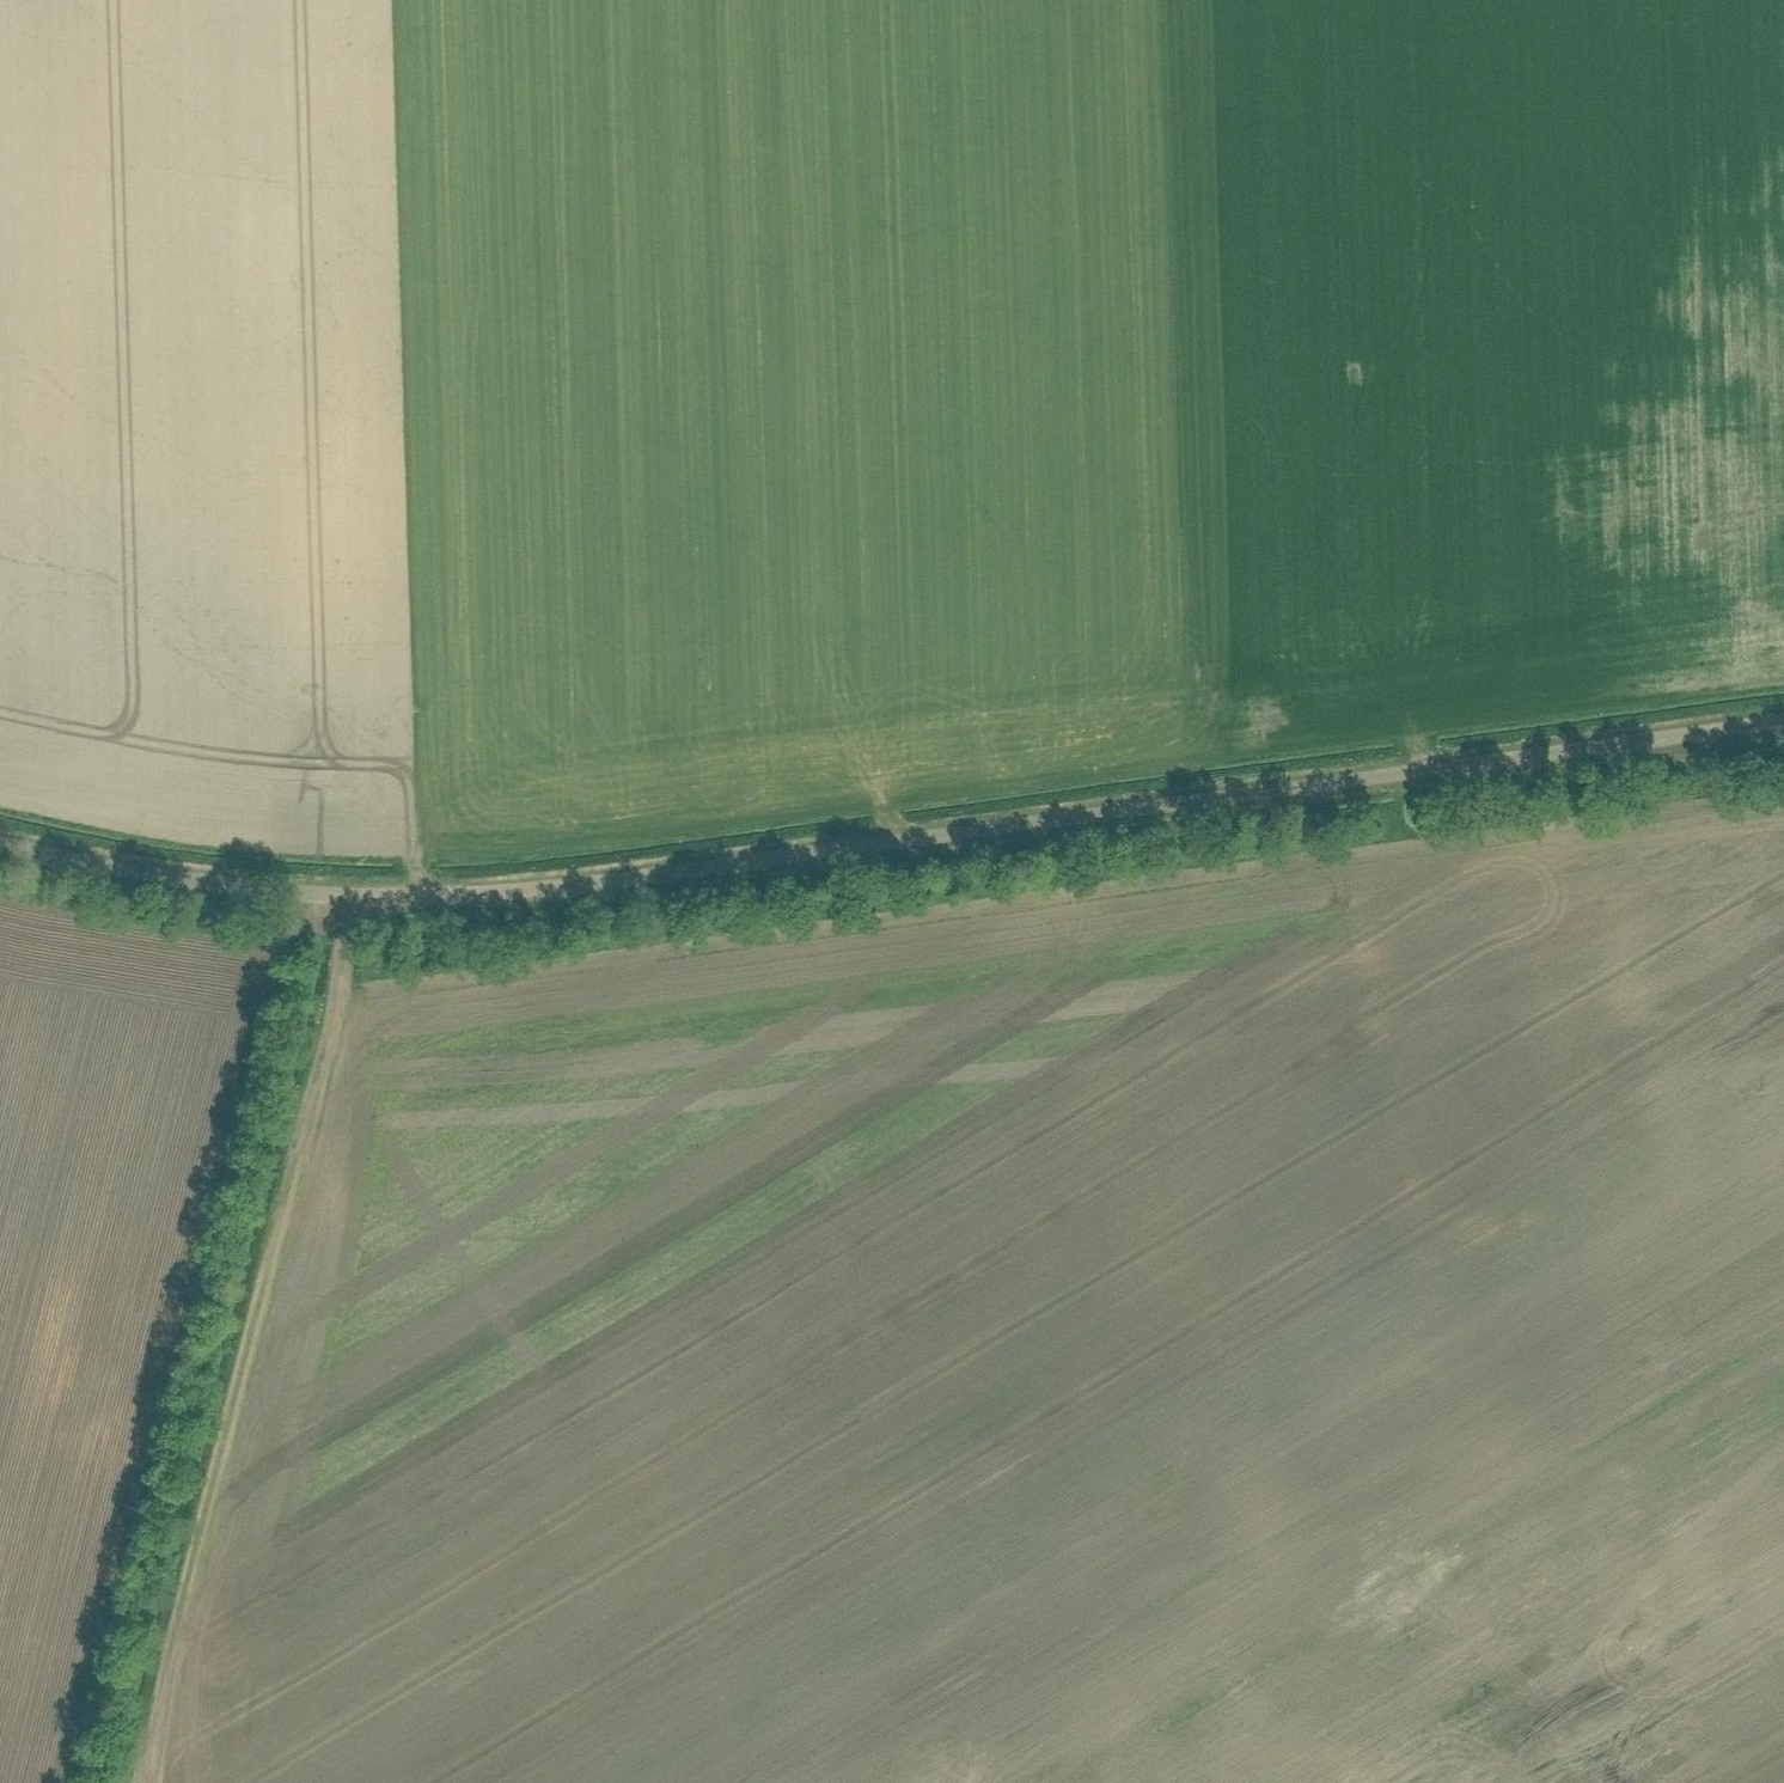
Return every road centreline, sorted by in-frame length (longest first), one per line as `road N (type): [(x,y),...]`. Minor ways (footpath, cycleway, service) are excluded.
road 1 (unclassified): [(0,837),(205,882),(385,899),(567,893),(1783,723)]

